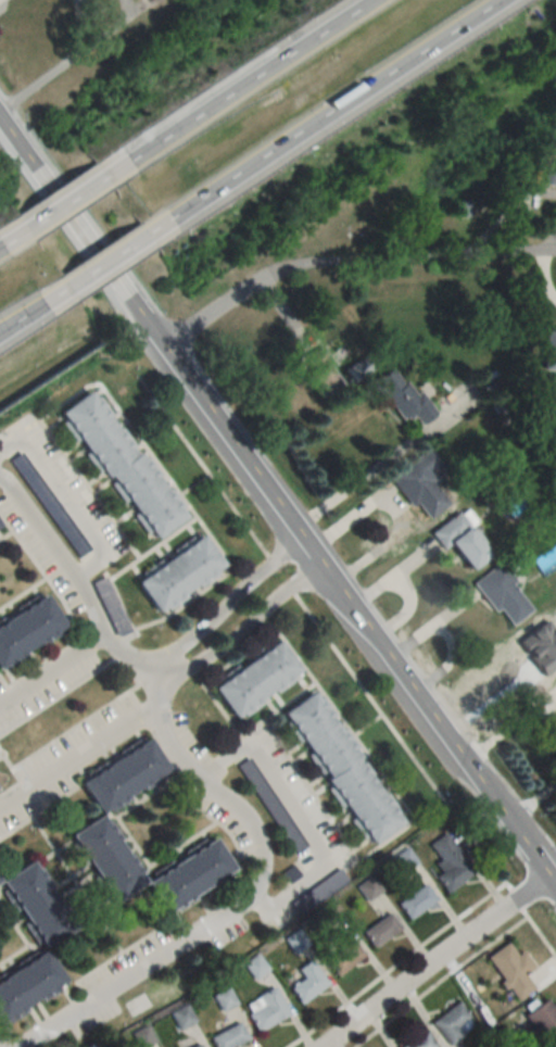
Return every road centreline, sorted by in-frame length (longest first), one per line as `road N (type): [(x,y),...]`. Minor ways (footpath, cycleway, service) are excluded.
road 1 (tertiary): [(555,892),(0,118)]
road 2 (residential): [(142,680),(176,756),(257,838),(261,873),(239,909),(27,1046)]
road 3 (motorway): [(143,232),(495,0)]
road 4 (residential): [(164,343),(299,264),(555,248)]
road 5 (residential): [(303,534),(169,654),(168,667),(185,669),(320,560)]
road 6 (motorway): [(366,0),(102,175)]
road 7 (residential): [(323,1046),(545,878)]
road 8 (residential): [(142,680),(105,639),(80,580),(0,480)]
road 9 (residential): [(0,806),(155,705)]
road 10 (residential): [(105,639),(0,707)]

